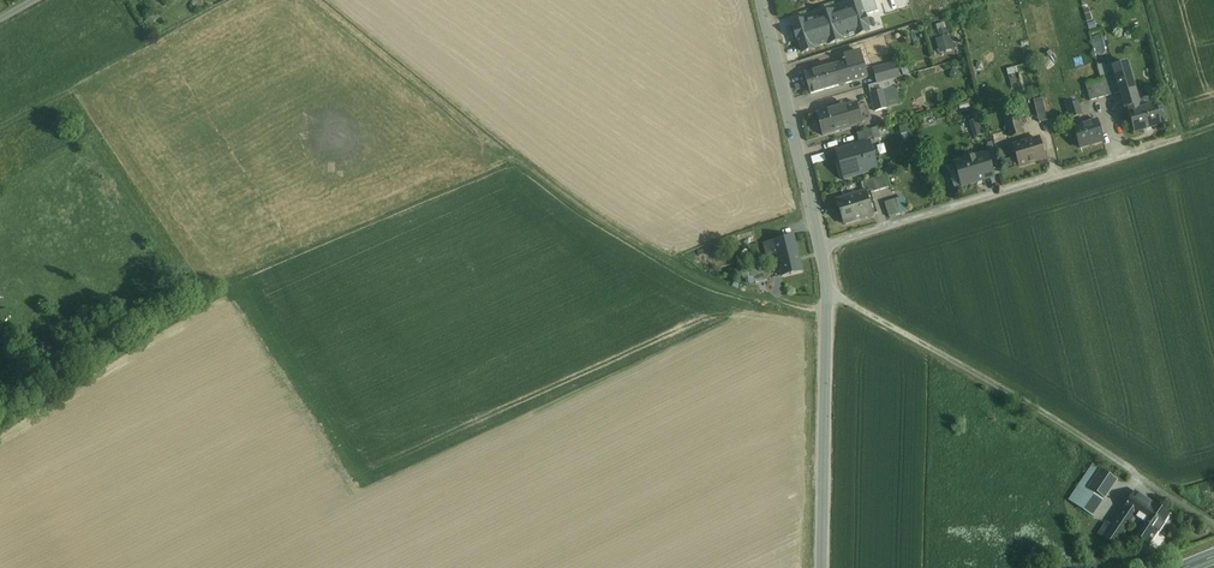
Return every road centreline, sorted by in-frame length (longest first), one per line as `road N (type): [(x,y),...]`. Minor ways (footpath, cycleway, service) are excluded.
road 1 (track): [(826,308),(726,287),(602,221),(325,0)]
road 2 (track): [(826,292),(1032,403),(1213,524)]
road 3 (residential): [(1180,138),(821,247)]
road 4 (residential): [(823,567),(821,247)]
road 5 (residential): [(821,247),(762,0)]

